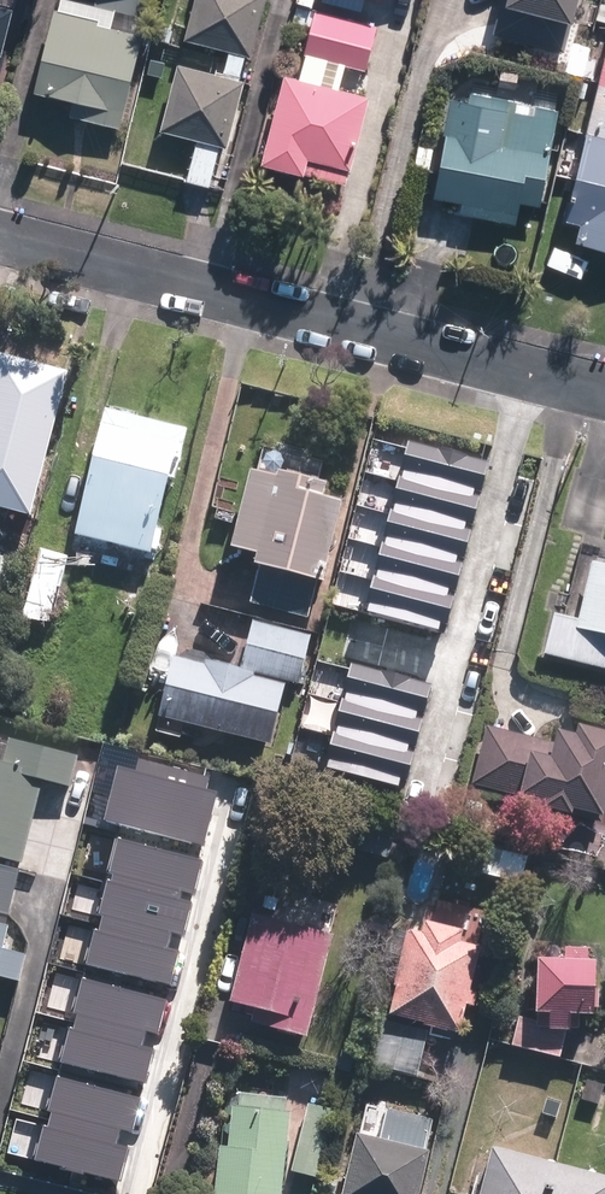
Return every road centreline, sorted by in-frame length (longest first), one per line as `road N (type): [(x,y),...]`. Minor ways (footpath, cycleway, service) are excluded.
road 1 (residential): [(0,239),(604,393)]

